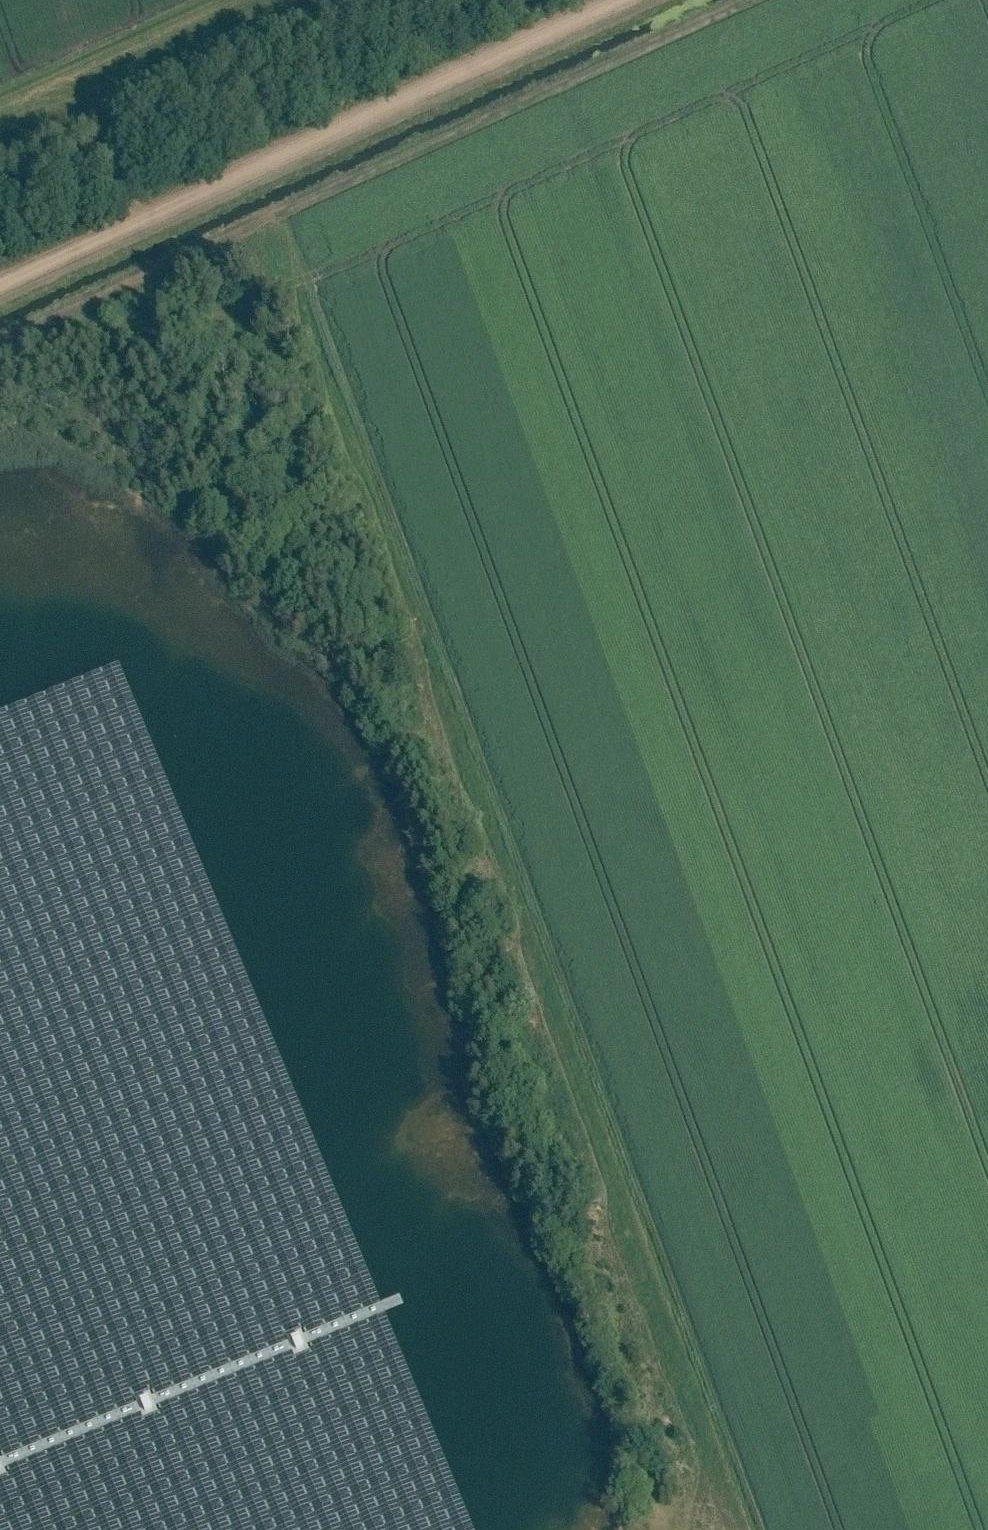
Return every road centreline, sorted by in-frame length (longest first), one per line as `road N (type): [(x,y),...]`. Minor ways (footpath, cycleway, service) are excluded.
road 1 (track): [(0,277),(604,0)]

